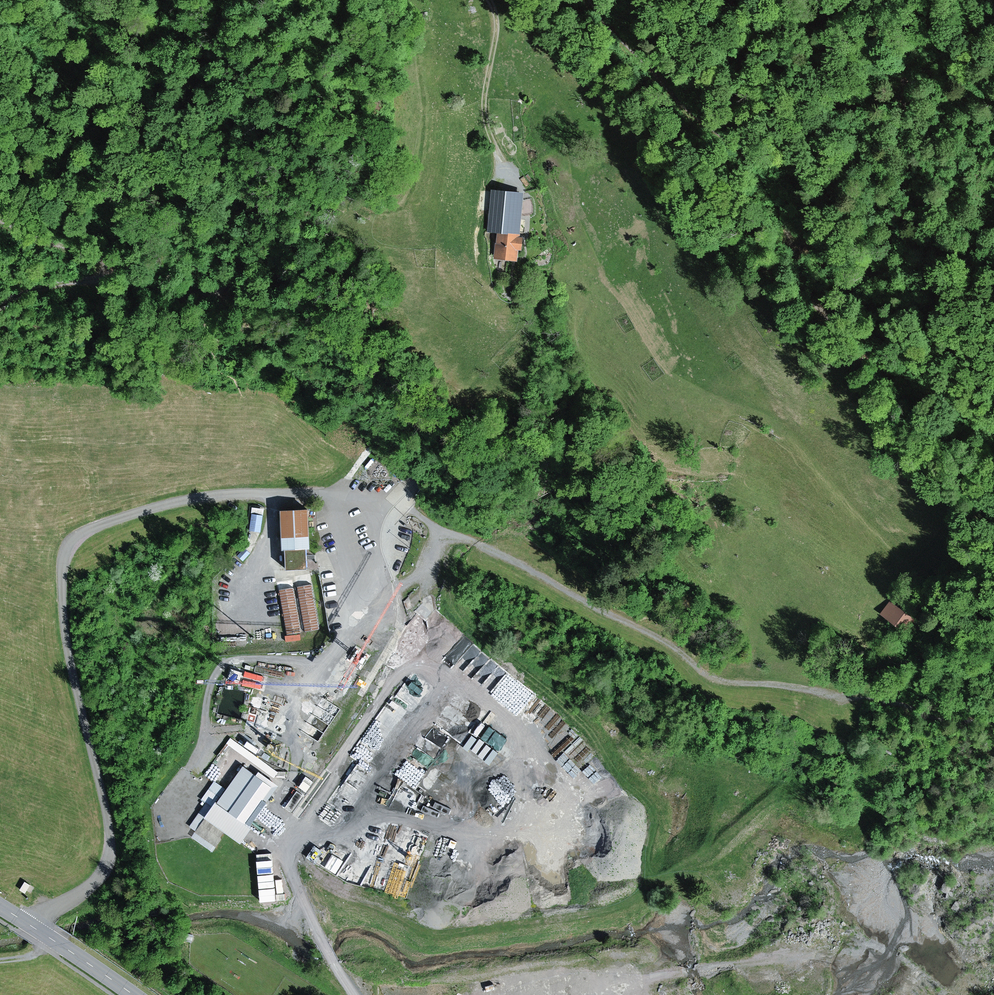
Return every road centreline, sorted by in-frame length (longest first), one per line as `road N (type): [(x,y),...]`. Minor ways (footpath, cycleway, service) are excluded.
road 1 (track): [(445,531),(660,639),(729,683),(865,697),(944,721),(993,719)]
road 2 (track): [(591,0),(675,95),(753,162),(771,186),(812,298),(881,368)]
road 3 (track): [(359,600),(307,699),(294,733),(291,789),(278,813),(284,859),(353,994)]
road 4 (track): [(841,994),(839,974),(821,957),(773,953),(580,994)]
road 5 (track): [(74,247),(63,195),(86,104),(78,68),(83,0)]
road 6 (track): [(490,0),(496,18),(485,112),(515,180)]
road 7 (track): [(993,498),(881,368)]
road 8 (primary): [(133,994),(0,906)]
road 9 (track): [(105,279),(107,264),(93,254),(0,222)]
road 10 (track): [(105,279),(206,294),(229,280)]
road 11 (track): [(993,428),(881,368)]

